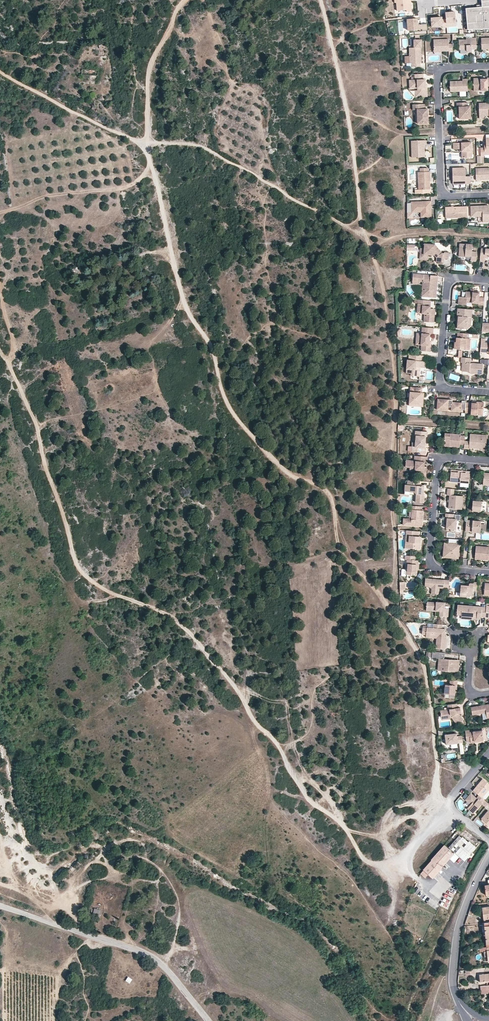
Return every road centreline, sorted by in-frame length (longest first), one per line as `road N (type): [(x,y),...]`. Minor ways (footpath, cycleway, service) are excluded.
road 1 (track): [(401,858),(378,865),(362,858),(343,825),(308,798),(279,748),(186,629),(96,585),(77,565),(37,425),(9,362),(13,349),(0,285)]
road 2 (track): [(185,0),(151,63),(147,143),(184,302),(214,349),(227,405),(288,474),(327,490),(341,551),(384,598)]
road 3 (track): [(321,0),(395,372),(397,575),(384,598)]
road 4 (track): [(488,235),(377,237),(188,143),(147,143),(103,127),(0,71)]
road 5 (unclassified): [(0,905),(151,955),(212,1020)]
road 6 (track): [(384,598),(425,670),(439,805),(451,807)]
road 7 (residential): [(488,65),(444,68),(437,82),(443,194),(488,196)]
road 8 (residential): [(488,462),(439,464),(431,556),(436,567),(488,572)]
road 9 (residential): [(488,282),(449,286),(441,377),(448,388),(488,392)]
road 10 (track): [(0,213),(44,197),(124,188),(150,159)]
road 11 (residential): [(465,1009),(453,989),(457,931),(488,855)]

